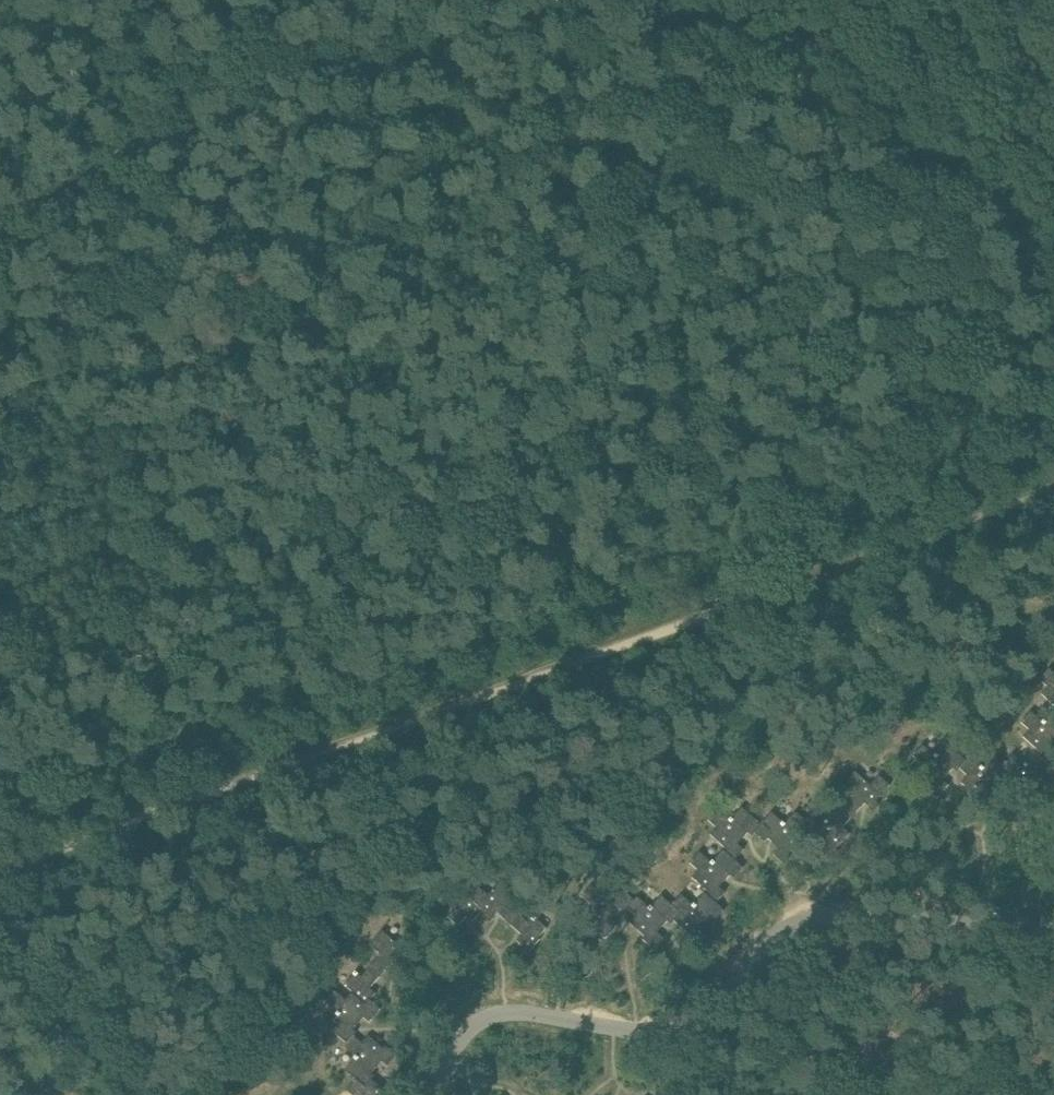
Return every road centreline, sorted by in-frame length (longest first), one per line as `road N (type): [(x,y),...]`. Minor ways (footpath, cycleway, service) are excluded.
road 1 (track): [(1053,475),(119,819),(0,882)]
road 2 (track): [(642,625),(136,134)]
road 3 (track): [(691,0),(1053,241)]
road 4 (track): [(136,134),(261,0)]
road 5 (track): [(914,144),(1053,33)]

